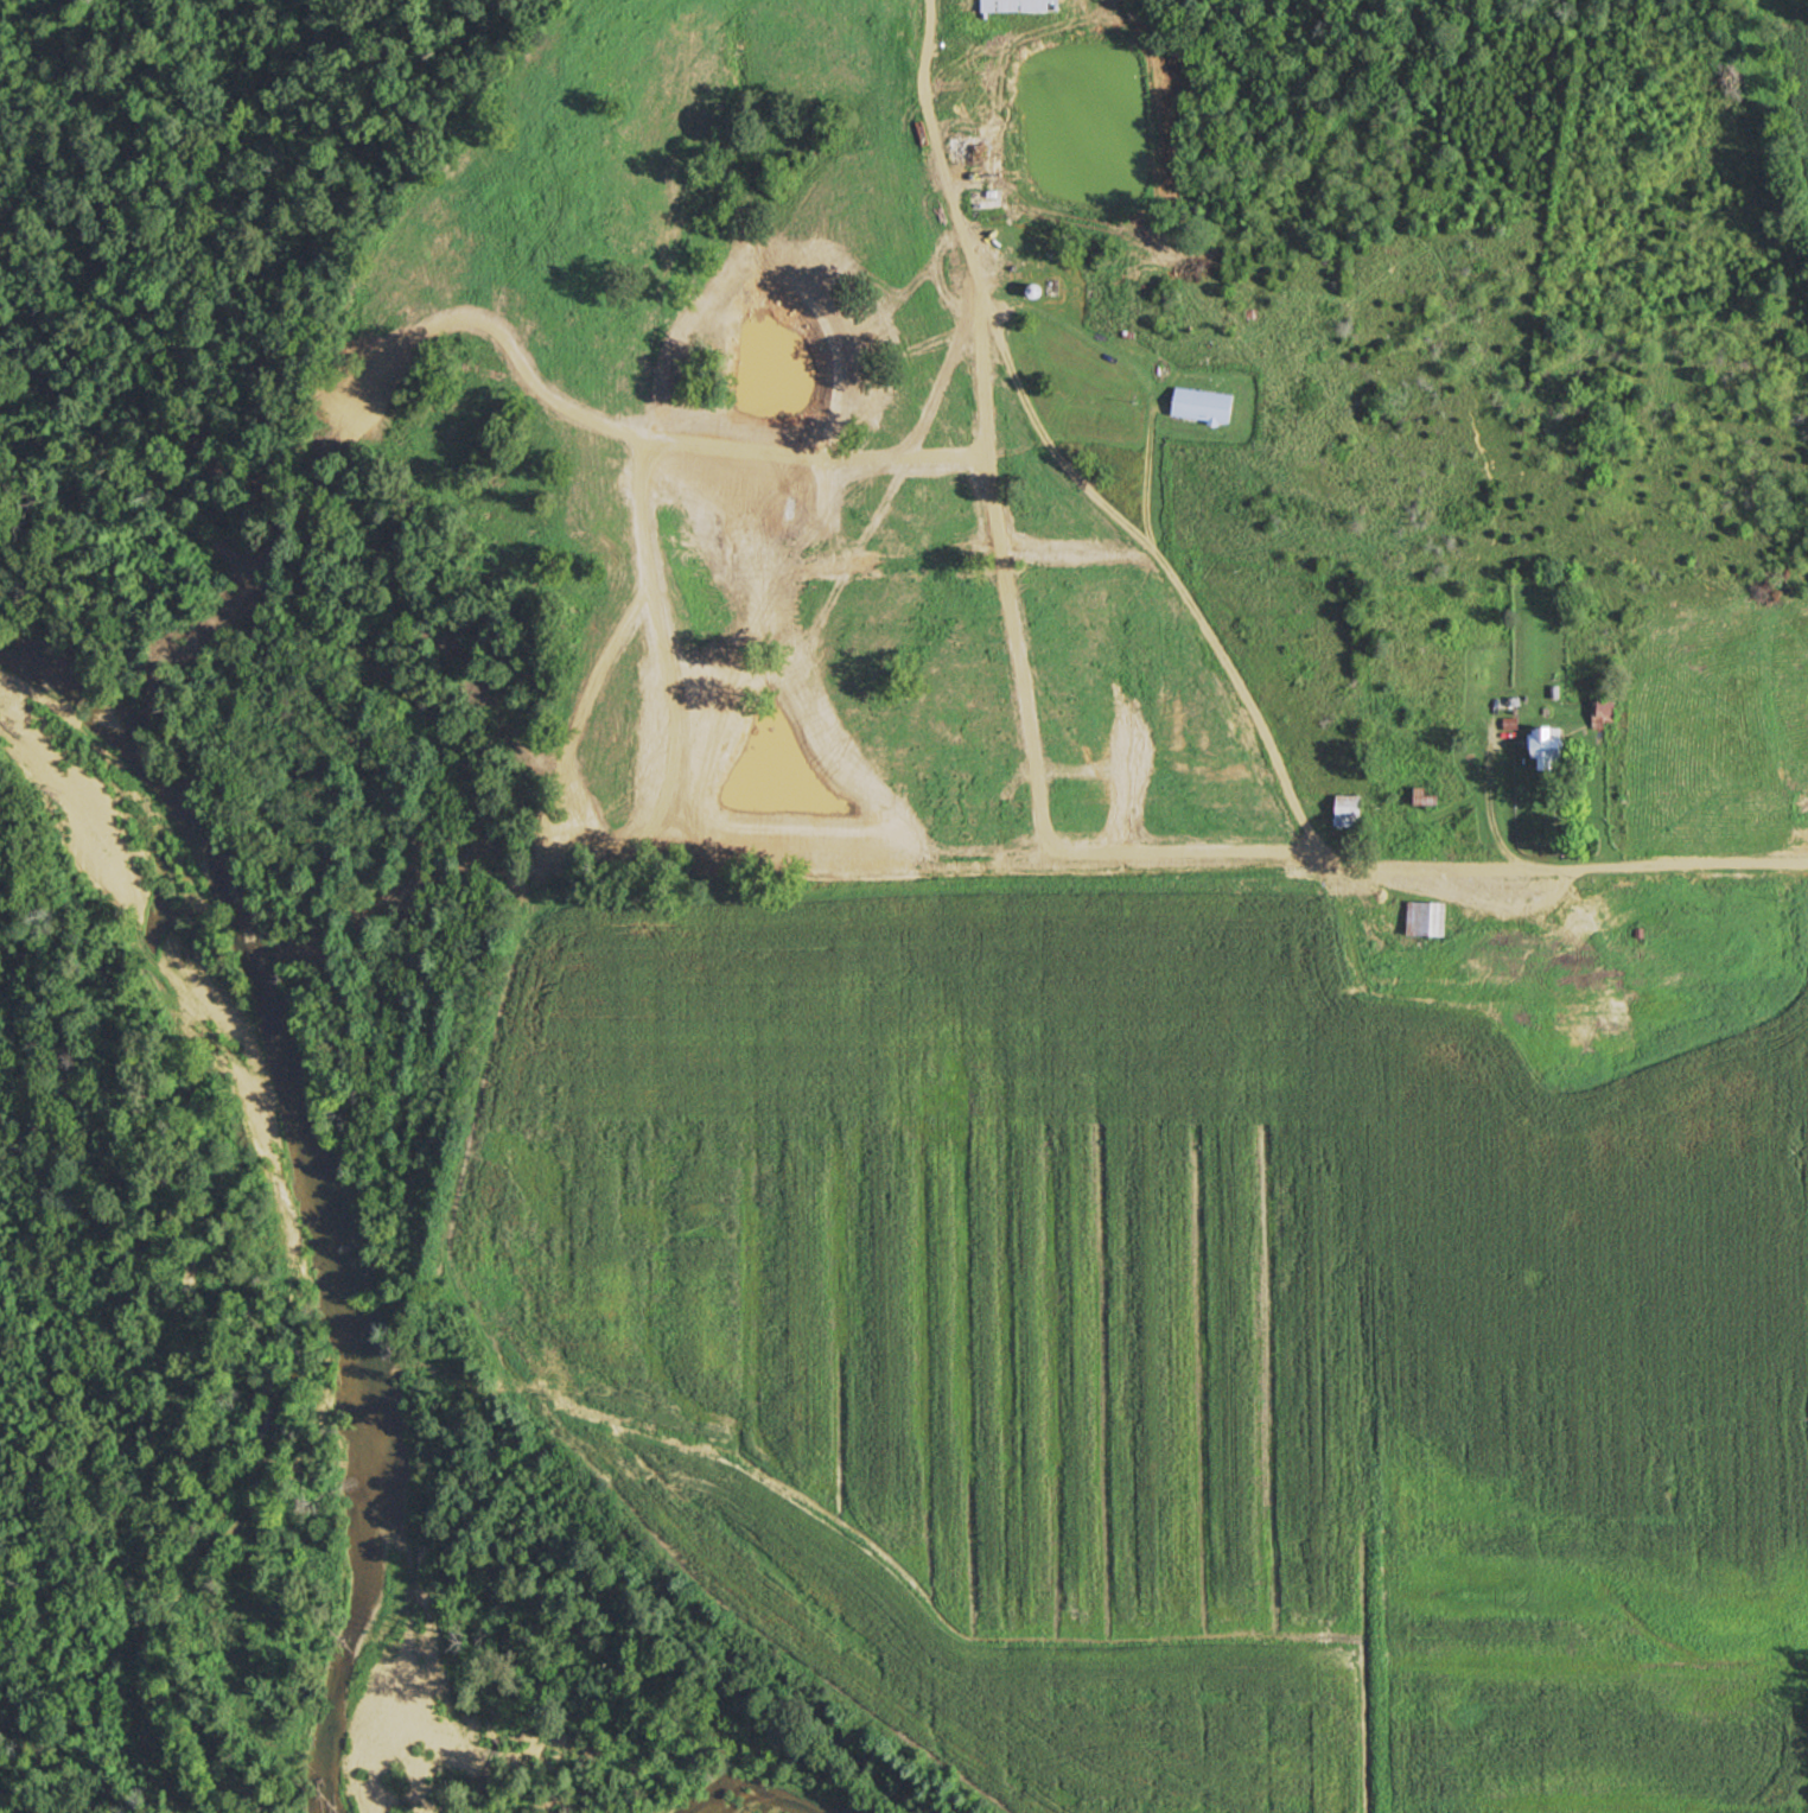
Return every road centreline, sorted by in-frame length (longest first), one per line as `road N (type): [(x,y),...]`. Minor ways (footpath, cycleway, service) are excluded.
road 1 (residential): [(1807,864),(1609,867),(1527,910),(1379,878),(1323,845),(1299,812),(1253,706),(1169,567),(1082,484),(1018,389),(922,109),(929,0)]

